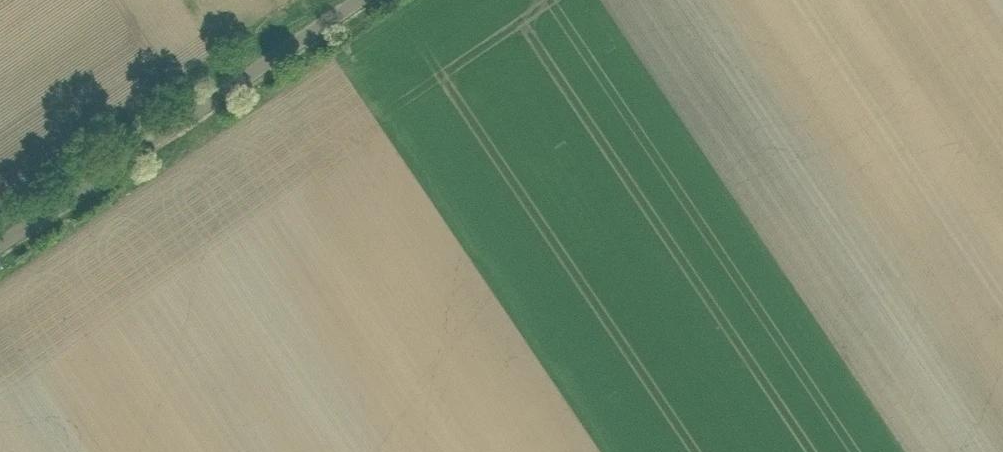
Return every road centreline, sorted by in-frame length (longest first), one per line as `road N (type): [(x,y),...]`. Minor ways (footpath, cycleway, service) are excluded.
road 1 (unclassified): [(0,233),(345,0)]

